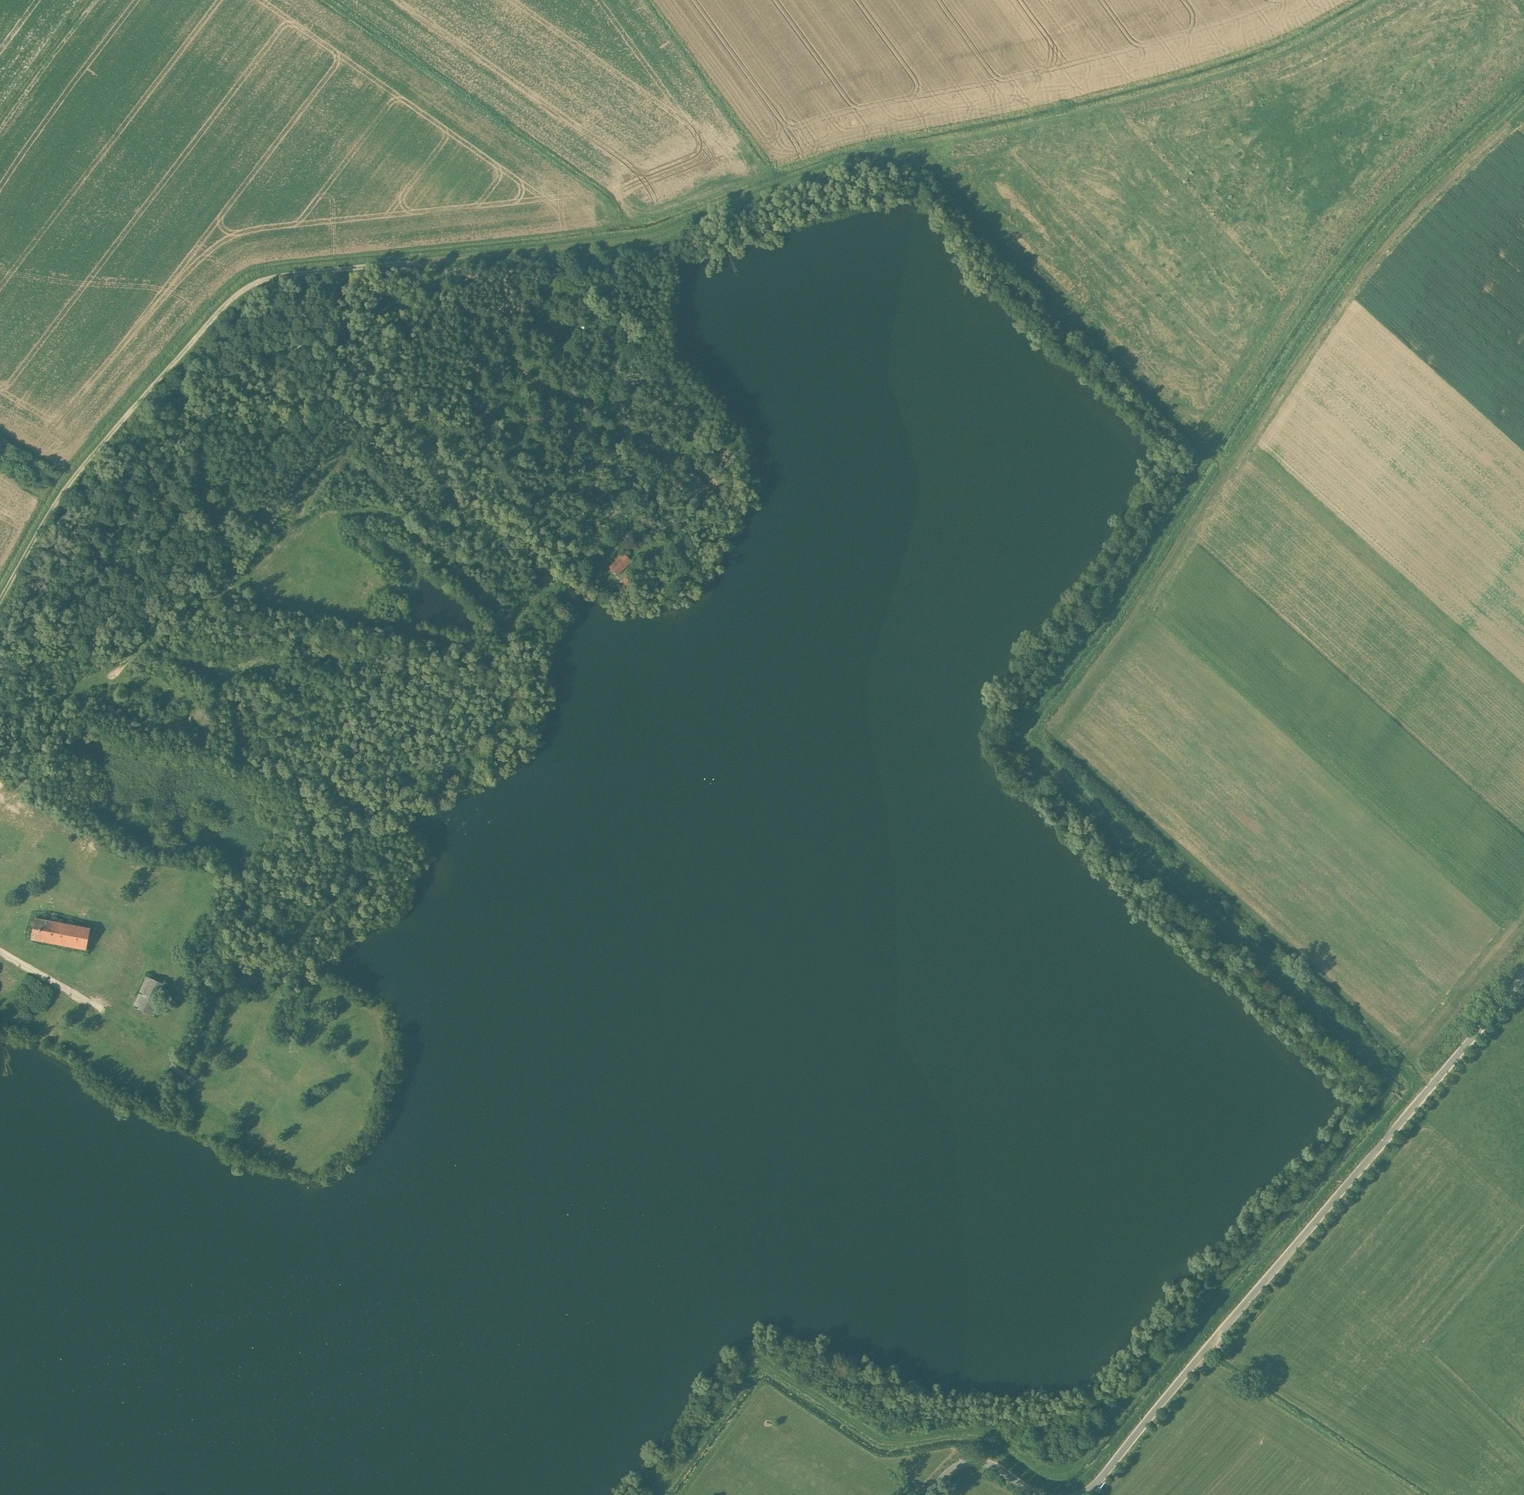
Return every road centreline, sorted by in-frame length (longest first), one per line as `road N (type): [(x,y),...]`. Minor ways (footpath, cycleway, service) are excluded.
road 1 (track): [(1523,67),(1450,130),(1341,246),(1154,533),(1010,730),(1023,751),(1412,1109)]
road 2 (track): [(1207,450),(1226,466),(1133,612),(1523,925)]
road 3 (unclassified): [(1081,1494),(1523,974)]
road 4 (track): [(1035,122),(1155,96),(1359,0)]
road 5 (unclassified): [(928,1494),(951,1471),(978,1464),(1035,1494)]

